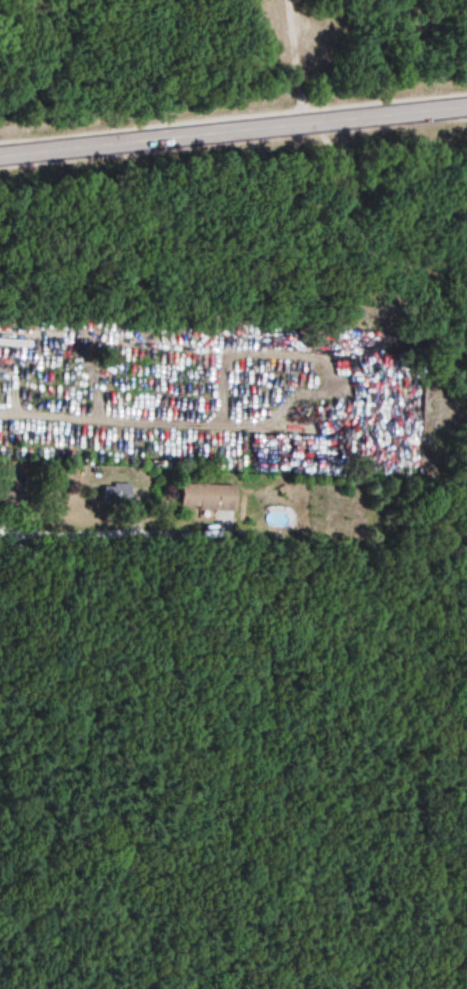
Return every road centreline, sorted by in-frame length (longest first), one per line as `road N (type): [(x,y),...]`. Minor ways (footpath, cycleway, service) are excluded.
road 1 (tertiary): [(0,159),(466,109)]
road 2 (residential): [(0,526),(230,536)]

